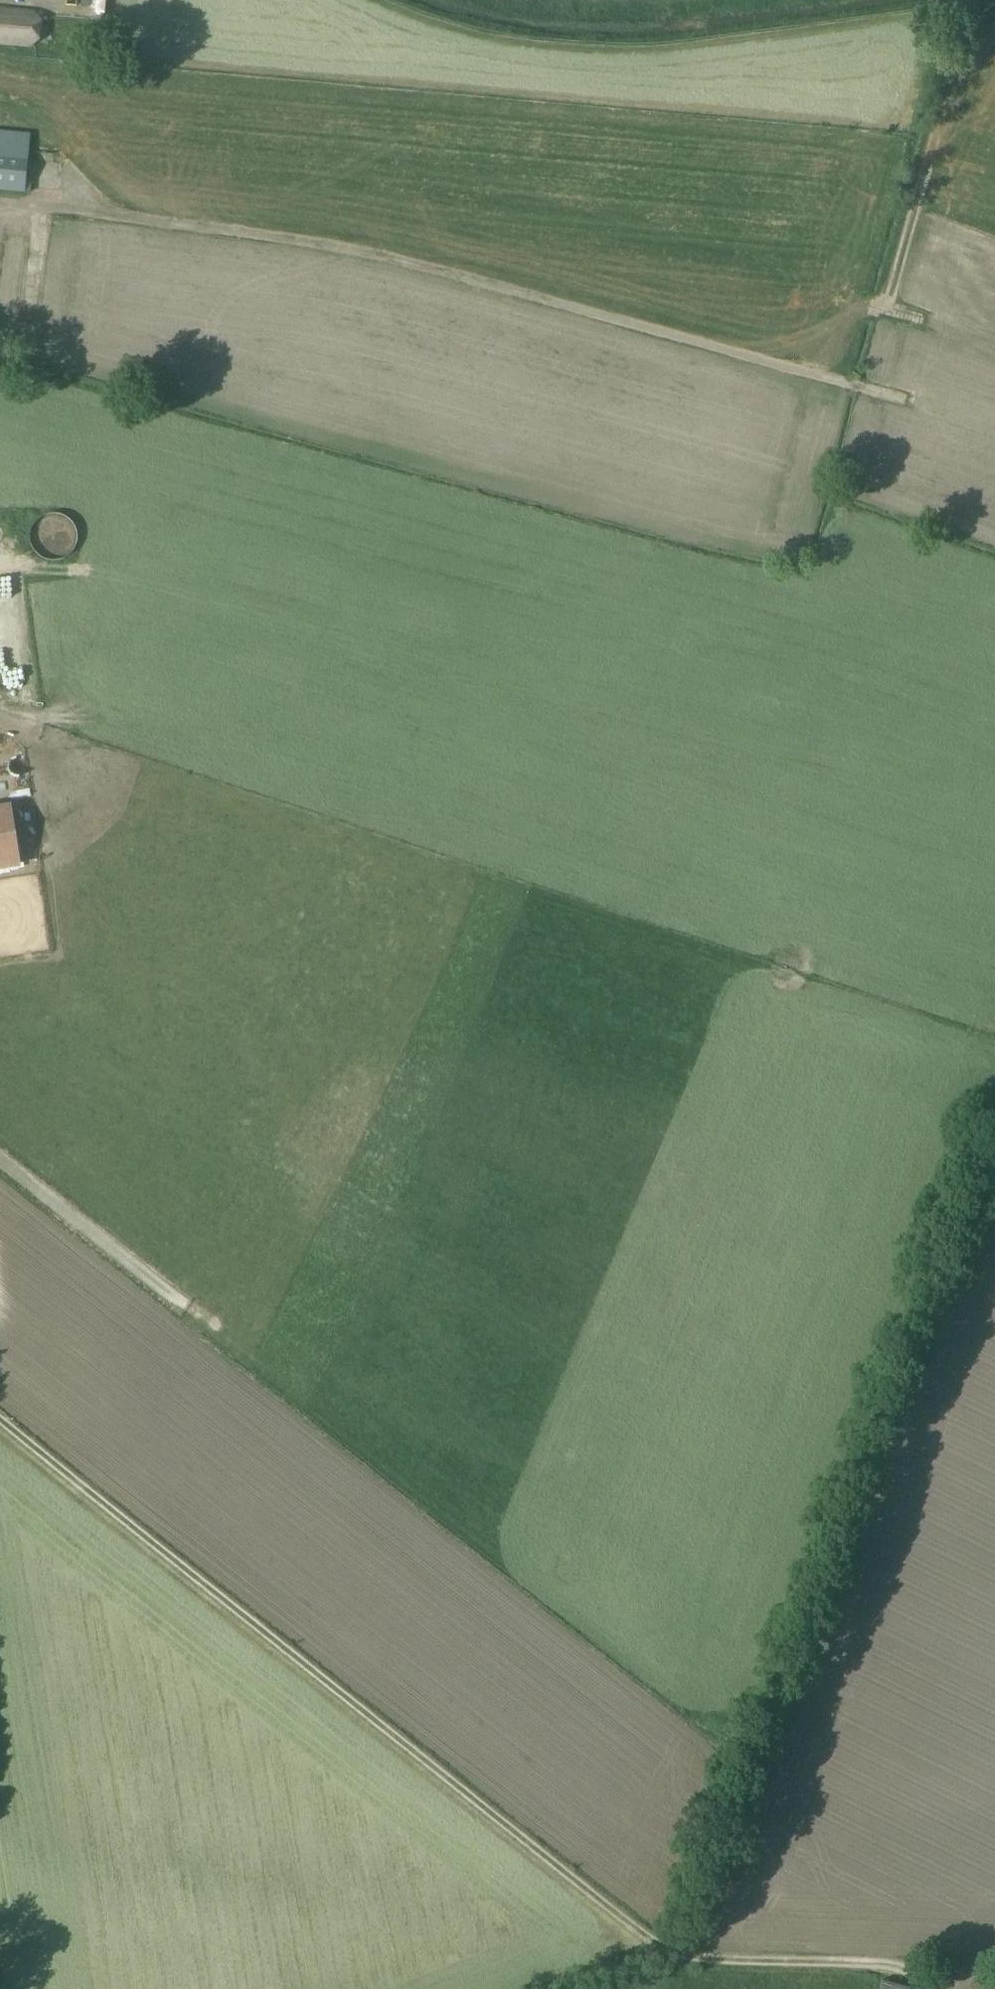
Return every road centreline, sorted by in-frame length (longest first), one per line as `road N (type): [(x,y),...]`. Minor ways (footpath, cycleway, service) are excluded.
road 1 (track): [(945,1988),(930,1972),(677,1976),(0,1420)]

